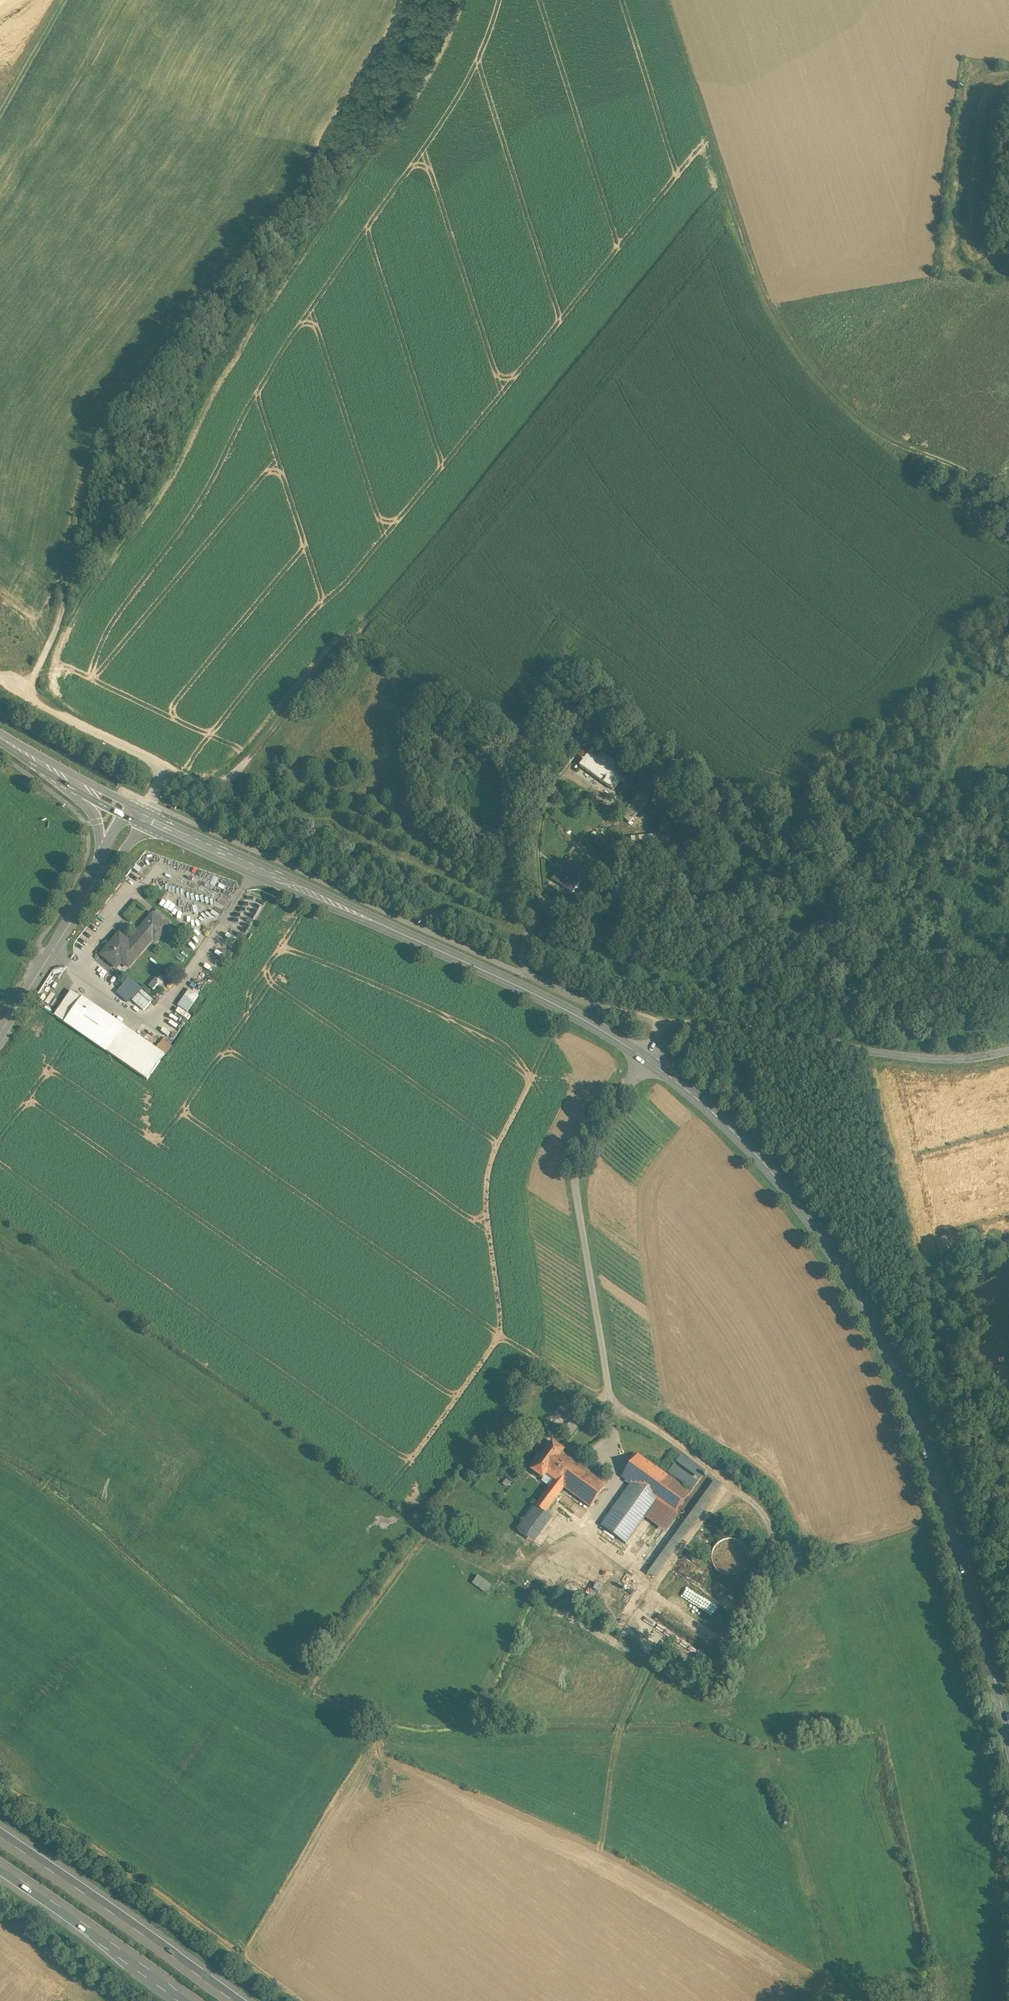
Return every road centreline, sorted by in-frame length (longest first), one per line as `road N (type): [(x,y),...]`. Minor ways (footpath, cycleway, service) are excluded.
road 1 (secondary): [(644,1060),(766,1162),(827,1243),(878,1335),(948,1509),(1008,1740)]
road 2 (track): [(1008,497),(897,445),(817,379),(761,292),(667,0)]
road 3 (secondary): [(135,814),(525,990),(644,1060)]
road 4 (track): [(644,1060),(586,1145),(578,1198),(610,1395)]
road 5 (unclassified): [(1008,1049),(927,1059),(672,1028)]
road 6 (motorway): [(237,2000),(0,1843)]
road 7 (track): [(360,627),(226,783),(162,774)]
road 8 (unclassified): [(672,1028),(524,974),(523,951),(542,900)]
road 9 (motorway): [(0,1872),(190,2000)]
road 10 (tertiary): [(93,883),(0,1036)]
road 11 (secondary): [(33,759),(100,821),(93,883)]

